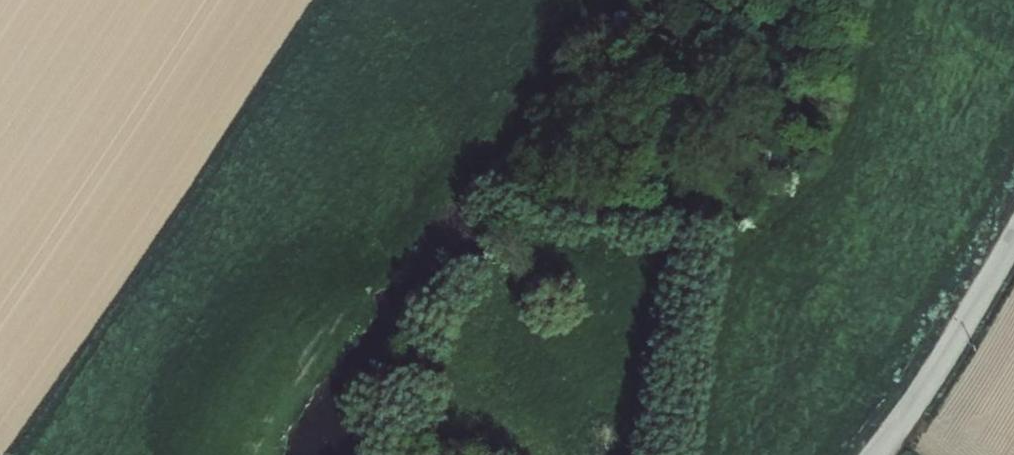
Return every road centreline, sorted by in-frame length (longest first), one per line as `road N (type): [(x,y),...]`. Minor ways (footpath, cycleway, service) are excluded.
road 1 (residential): [(1013,212),(867,454)]

